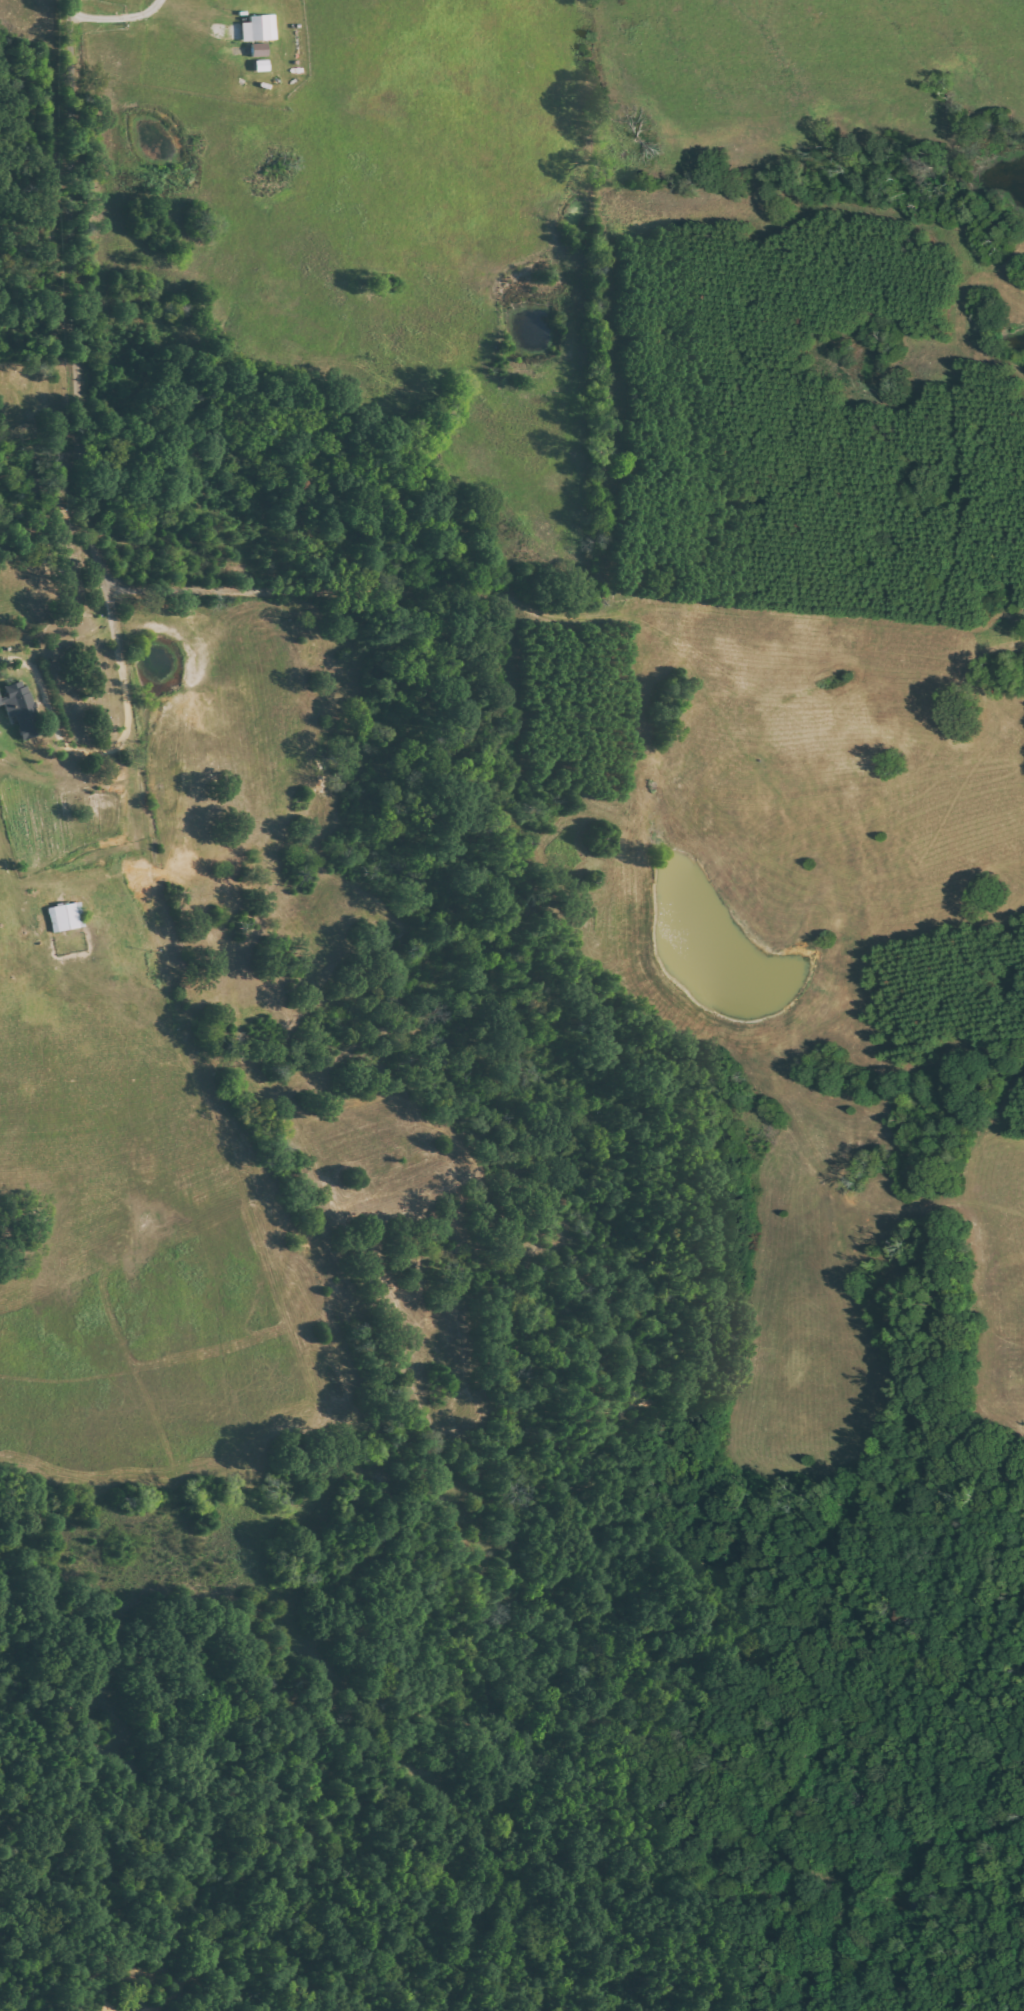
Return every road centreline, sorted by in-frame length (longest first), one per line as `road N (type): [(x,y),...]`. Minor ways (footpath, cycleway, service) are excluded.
road 1 (residential): [(130,718),(83,502),(70,0)]

